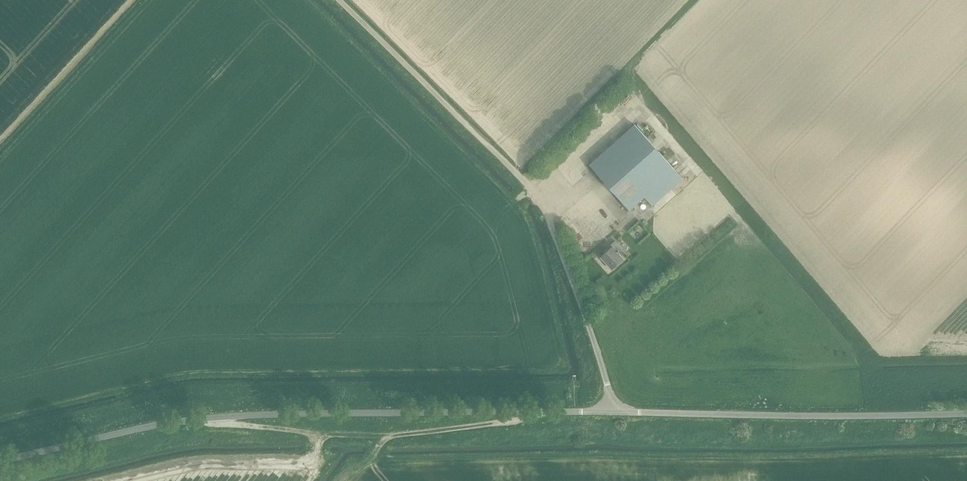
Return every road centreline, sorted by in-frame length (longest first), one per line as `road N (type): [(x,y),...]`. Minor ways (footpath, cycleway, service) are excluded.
road 1 (unclassified): [(0,461),(161,424),(237,416),(966,414)]
road 2 (track): [(537,412),(387,438),(203,419)]
road 3 (track): [(542,204),(339,0)]

